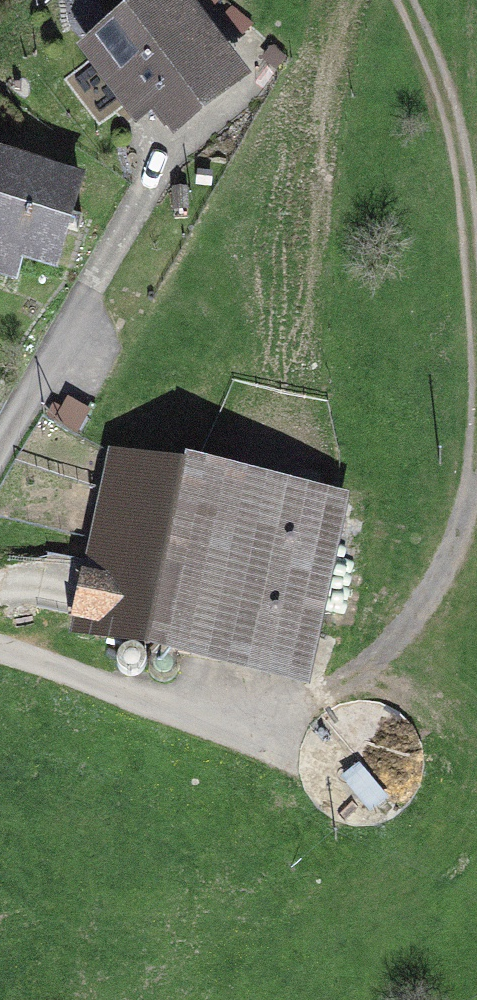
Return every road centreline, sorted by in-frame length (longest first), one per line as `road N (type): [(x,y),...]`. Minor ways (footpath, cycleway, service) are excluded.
road 1 (track): [(476,429),(457,555),(365,677),(255,745)]
road 2 (track): [(398,0),(455,127),(476,368)]
road 3 (residential): [(162,182),(0,485)]
road 4 (residential): [(0,651),(255,745)]

